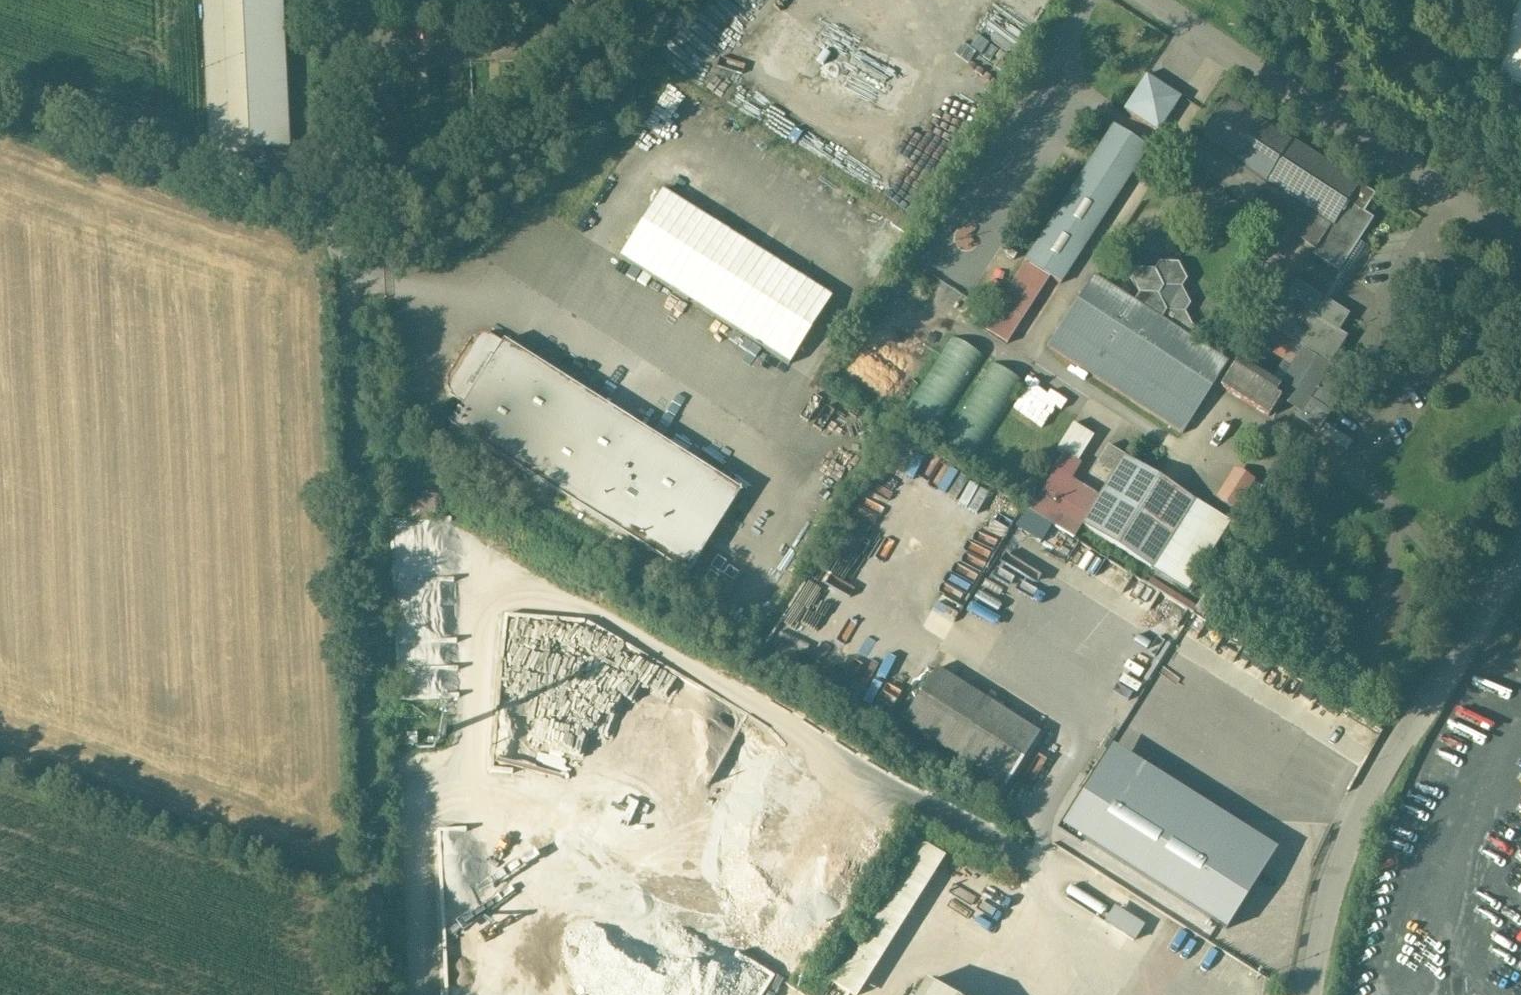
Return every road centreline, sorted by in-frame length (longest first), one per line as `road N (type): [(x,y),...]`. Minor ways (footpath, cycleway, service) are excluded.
road 1 (unclassified): [(329,0),(375,994)]
road 2 (unclassified): [(1520,553),(1382,784),(1335,883),(1307,994)]
road 3 (residential): [(1148,0),(1520,239)]

